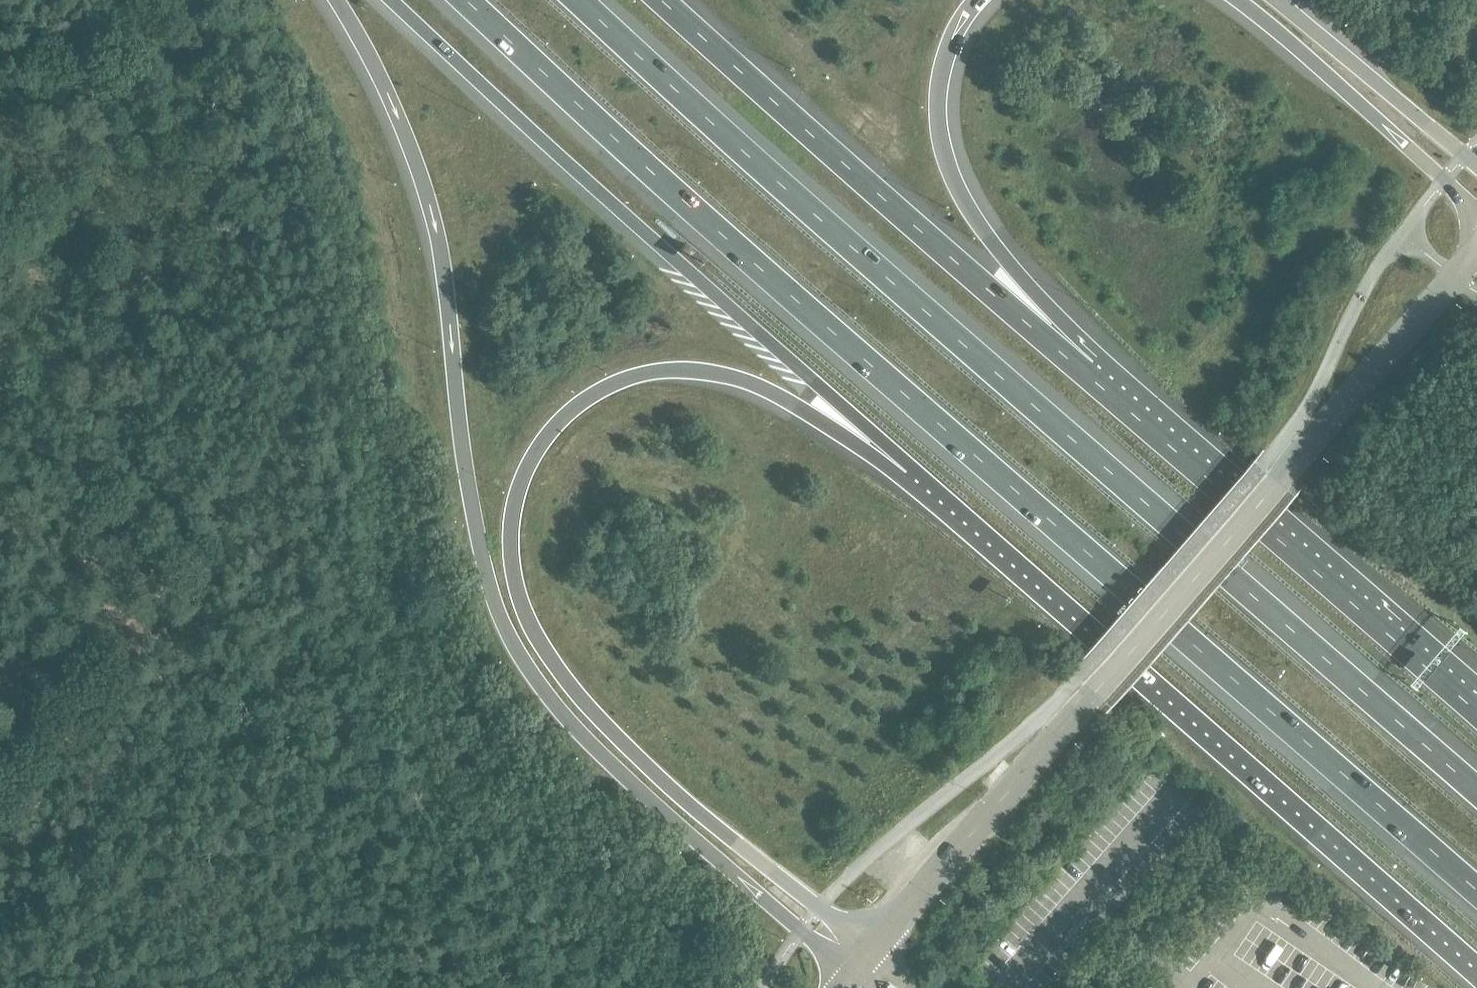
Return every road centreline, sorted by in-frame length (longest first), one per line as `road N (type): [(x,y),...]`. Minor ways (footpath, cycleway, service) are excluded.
road 1 (motorway): [(468,0),(1476,888)]
road 2 (motorway): [(1476,790),(579,0)]
road 3 (motorway): [(339,0),(382,74),(432,206),(477,564),(508,657),(577,741),(662,824),(849,976)]
road 4 (motorway): [(872,951),(675,804),(540,663),(507,592),(503,515),(531,443),(564,408),(614,377),(680,368),(755,380),(924,477)]
road 5 (unclassified): [(872,951),(1476,250)]
road 6 (motorway): [(924,477),(1476,961)]
road 7 (motorway): [(395,0),(924,477)]
road 8 (motorway): [(1087,371),(672,0)]
road 9 (motorway): [(1476,709),(1087,371)]
road 10 (motorway): [(1087,371),(966,205),(948,158),(947,57),(982,0)]
road 11 (motorway): [(1235,0),(1476,214)]
road 12 (motorway): [(1476,165),(1281,0)]

